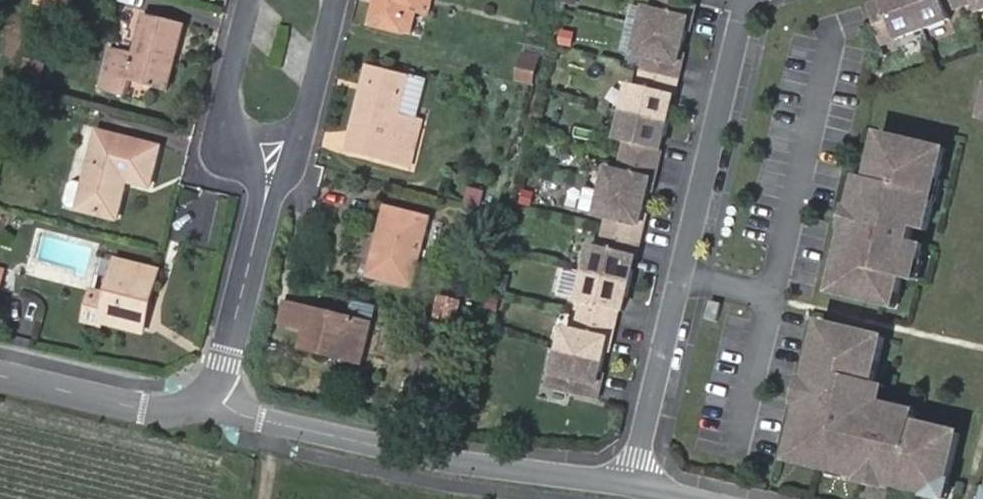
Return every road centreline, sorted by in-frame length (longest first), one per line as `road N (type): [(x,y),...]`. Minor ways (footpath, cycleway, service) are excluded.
road 1 (residential): [(631,484),(752,0)]
road 2 (tertiary): [(208,395),(241,416),(454,464),(631,484)]
road 3 (residential): [(208,395),(225,366),(268,192),(273,135)]
road 4 (tertiary): [(0,376),(152,411),(186,409),(208,395)]
road 5 (residential): [(248,0),(227,103),(245,131),(273,135)]
road 6 (residential): [(273,135),(301,122),(309,108),(336,0)]

